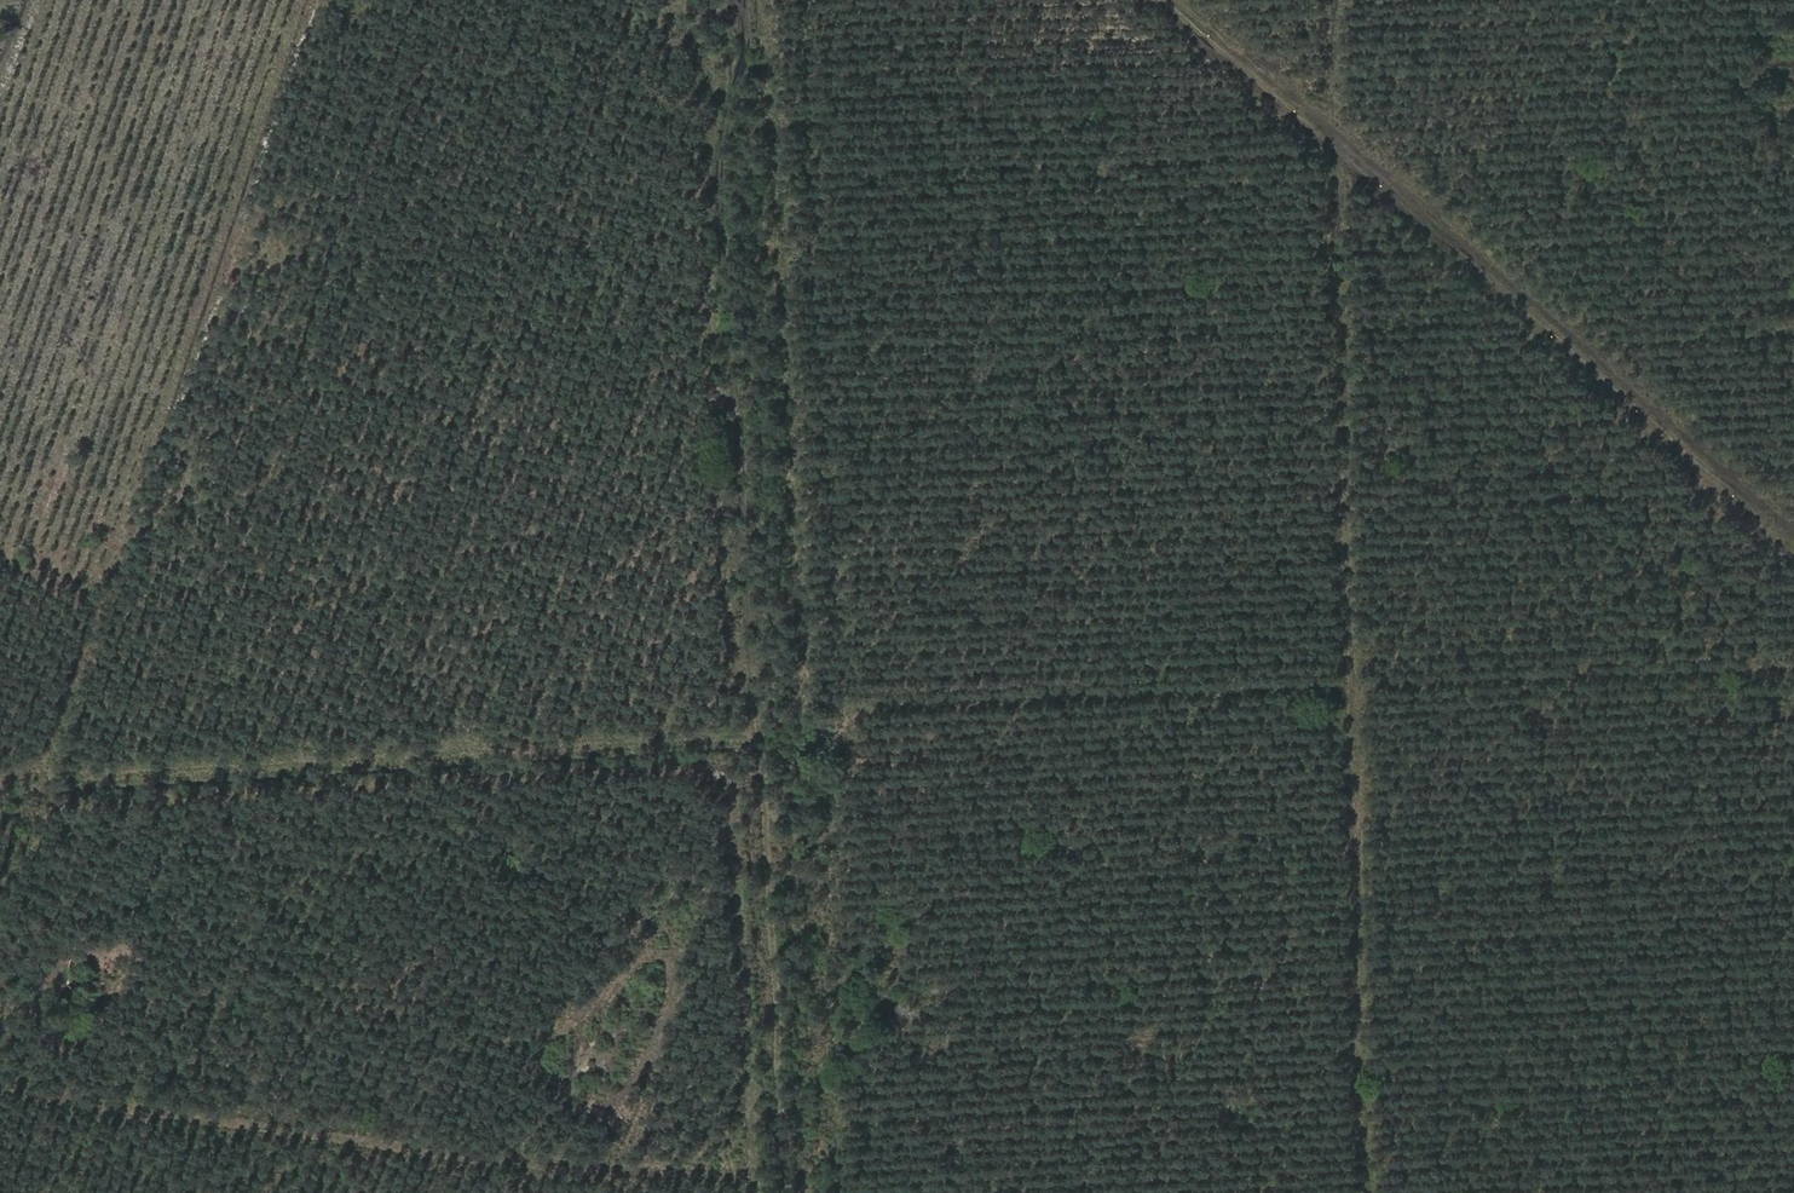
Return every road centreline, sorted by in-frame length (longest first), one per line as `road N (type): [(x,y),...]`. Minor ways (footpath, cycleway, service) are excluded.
road 1 (track): [(1171,0),(1793,544)]

